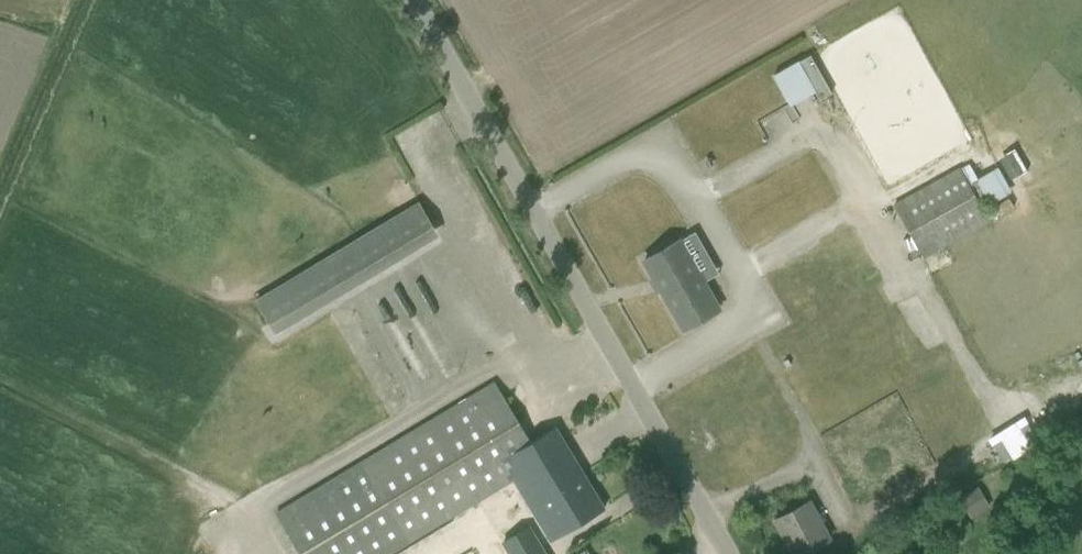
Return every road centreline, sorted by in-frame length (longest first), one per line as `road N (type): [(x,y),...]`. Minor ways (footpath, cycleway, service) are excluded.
road 1 (unclassified): [(727,553),(411,0)]

